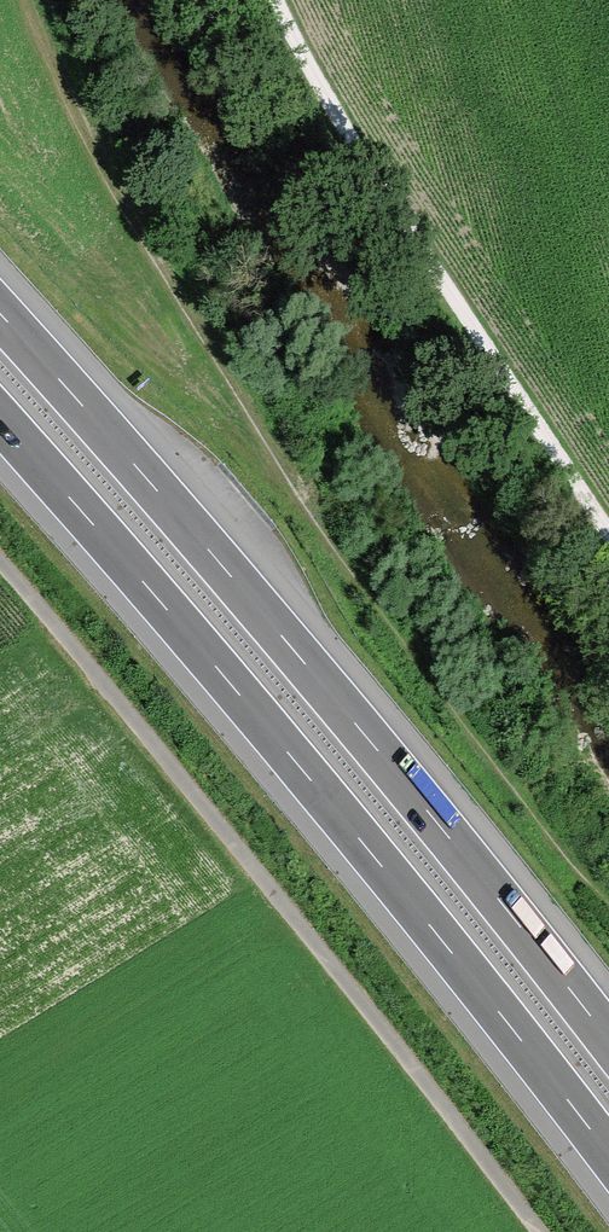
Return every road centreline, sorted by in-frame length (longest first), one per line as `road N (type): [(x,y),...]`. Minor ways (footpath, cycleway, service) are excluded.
road 1 (motorway): [(0,417),(336,813),(608,1158)]
road 2 (motorway): [(608,1046),(402,780),(0,321)]
road 3 (track): [(528,1231),(164,757),(0,561)]
road 4 (unclassified): [(277,0),(368,165),(608,534)]

